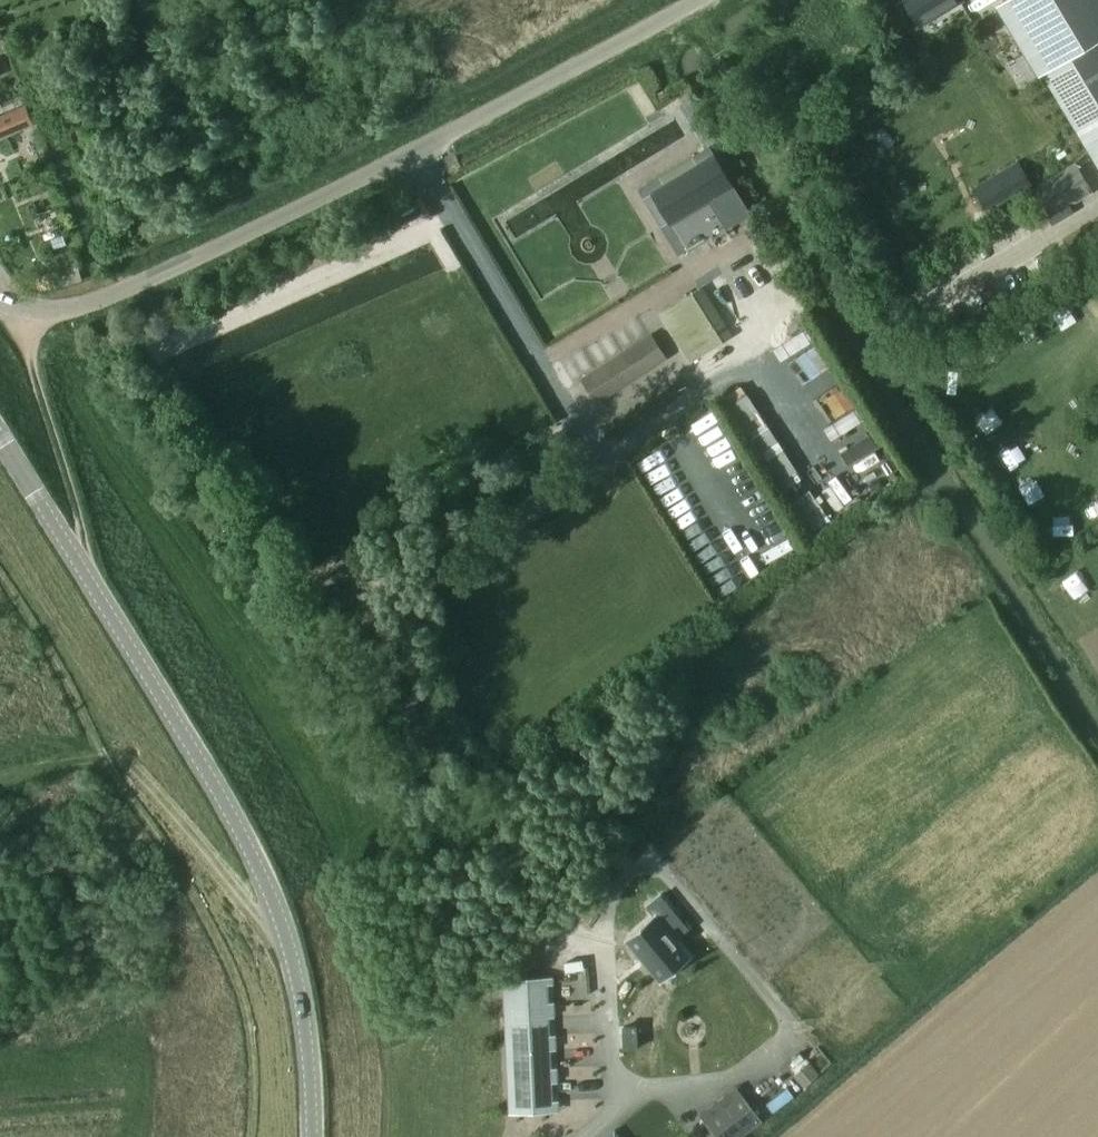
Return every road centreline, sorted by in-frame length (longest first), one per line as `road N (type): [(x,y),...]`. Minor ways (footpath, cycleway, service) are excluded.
road 1 (tertiary): [(318,1136),(301,968),(281,900),(244,827),(0,433)]
road 2 (unclassified): [(701,0),(414,155),(80,308),(27,310),(0,299)]
road 3 (track): [(0,793),(123,757),(296,950)]
road 4 (track): [(27,310),(31,355),(86,574)]

